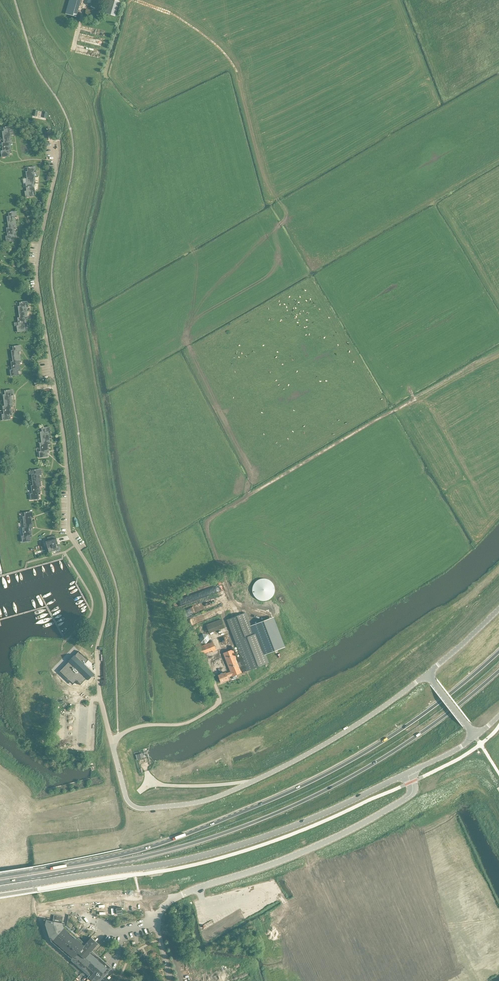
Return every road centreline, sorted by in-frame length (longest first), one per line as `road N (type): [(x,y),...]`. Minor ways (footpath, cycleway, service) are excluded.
road 1 (trunk): [(498,651),(403,728),(304,785),(128,853),(0,876)]
road 2 (trunk): [(0,882),(159,853),(266,817),(382,758),(498,670)]
road 3 (residential): [(97,651),(104,600),(69,534),(65,447),(36,276),(56,166),(53,141)]
road 4 (unclassified): [(0,889),(206,854),(298,824),(407,773)]
road 5 (unclassified): [(427,673),(297,759),(195,802),(131,804),(112,741)]
road 6 (unclassified): [(171,980),(157,922),(165,904),(376,815),(410,794),(407,773)]

